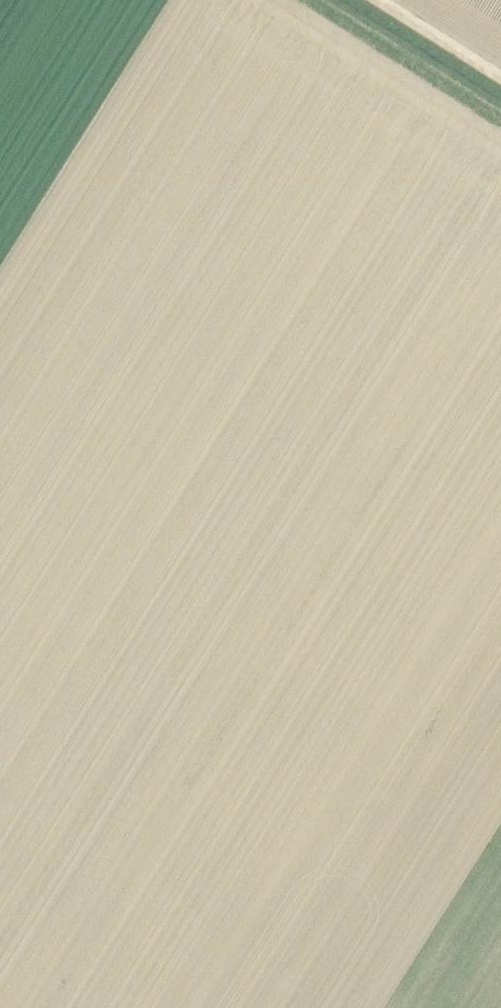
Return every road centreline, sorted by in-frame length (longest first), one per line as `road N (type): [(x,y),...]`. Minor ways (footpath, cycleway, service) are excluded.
road 1 (track): [(380,0),(500,76)]

